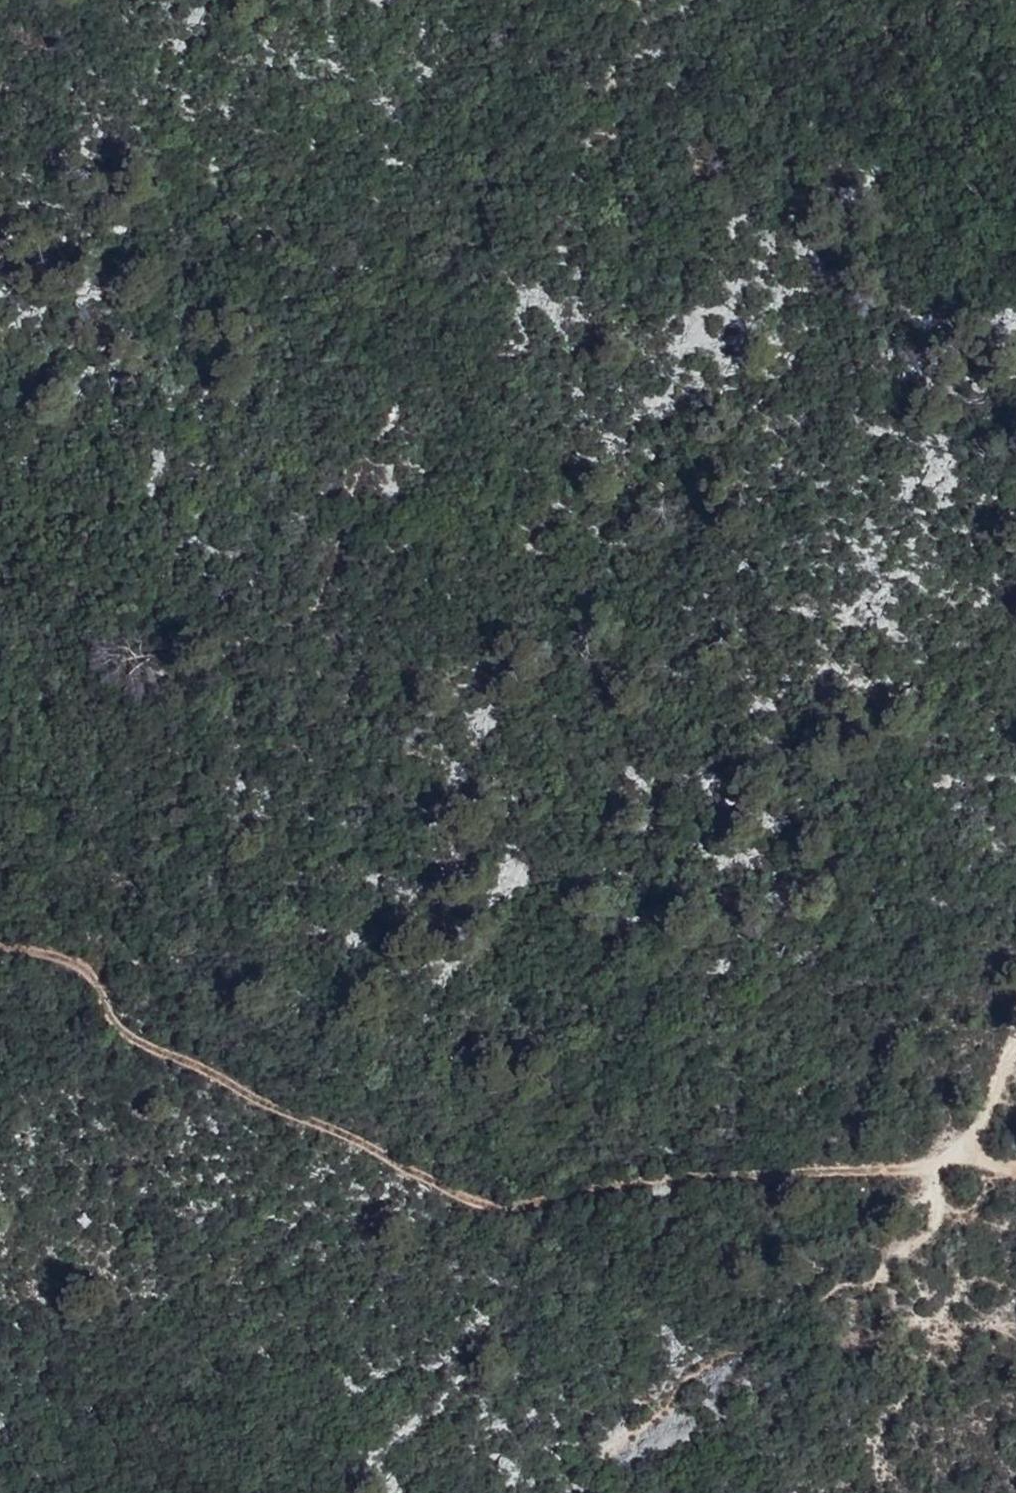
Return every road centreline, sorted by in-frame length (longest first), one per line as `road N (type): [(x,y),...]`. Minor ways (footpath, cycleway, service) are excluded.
road 1 (track): [(956,1152),(864,1171),(571,1172),(520,1203),(470,1198),(138,1044),(105,1022),(93,971),(0,945)]
road 2 (track): [(1015,1163),(956,1152),(1015,1039)]

